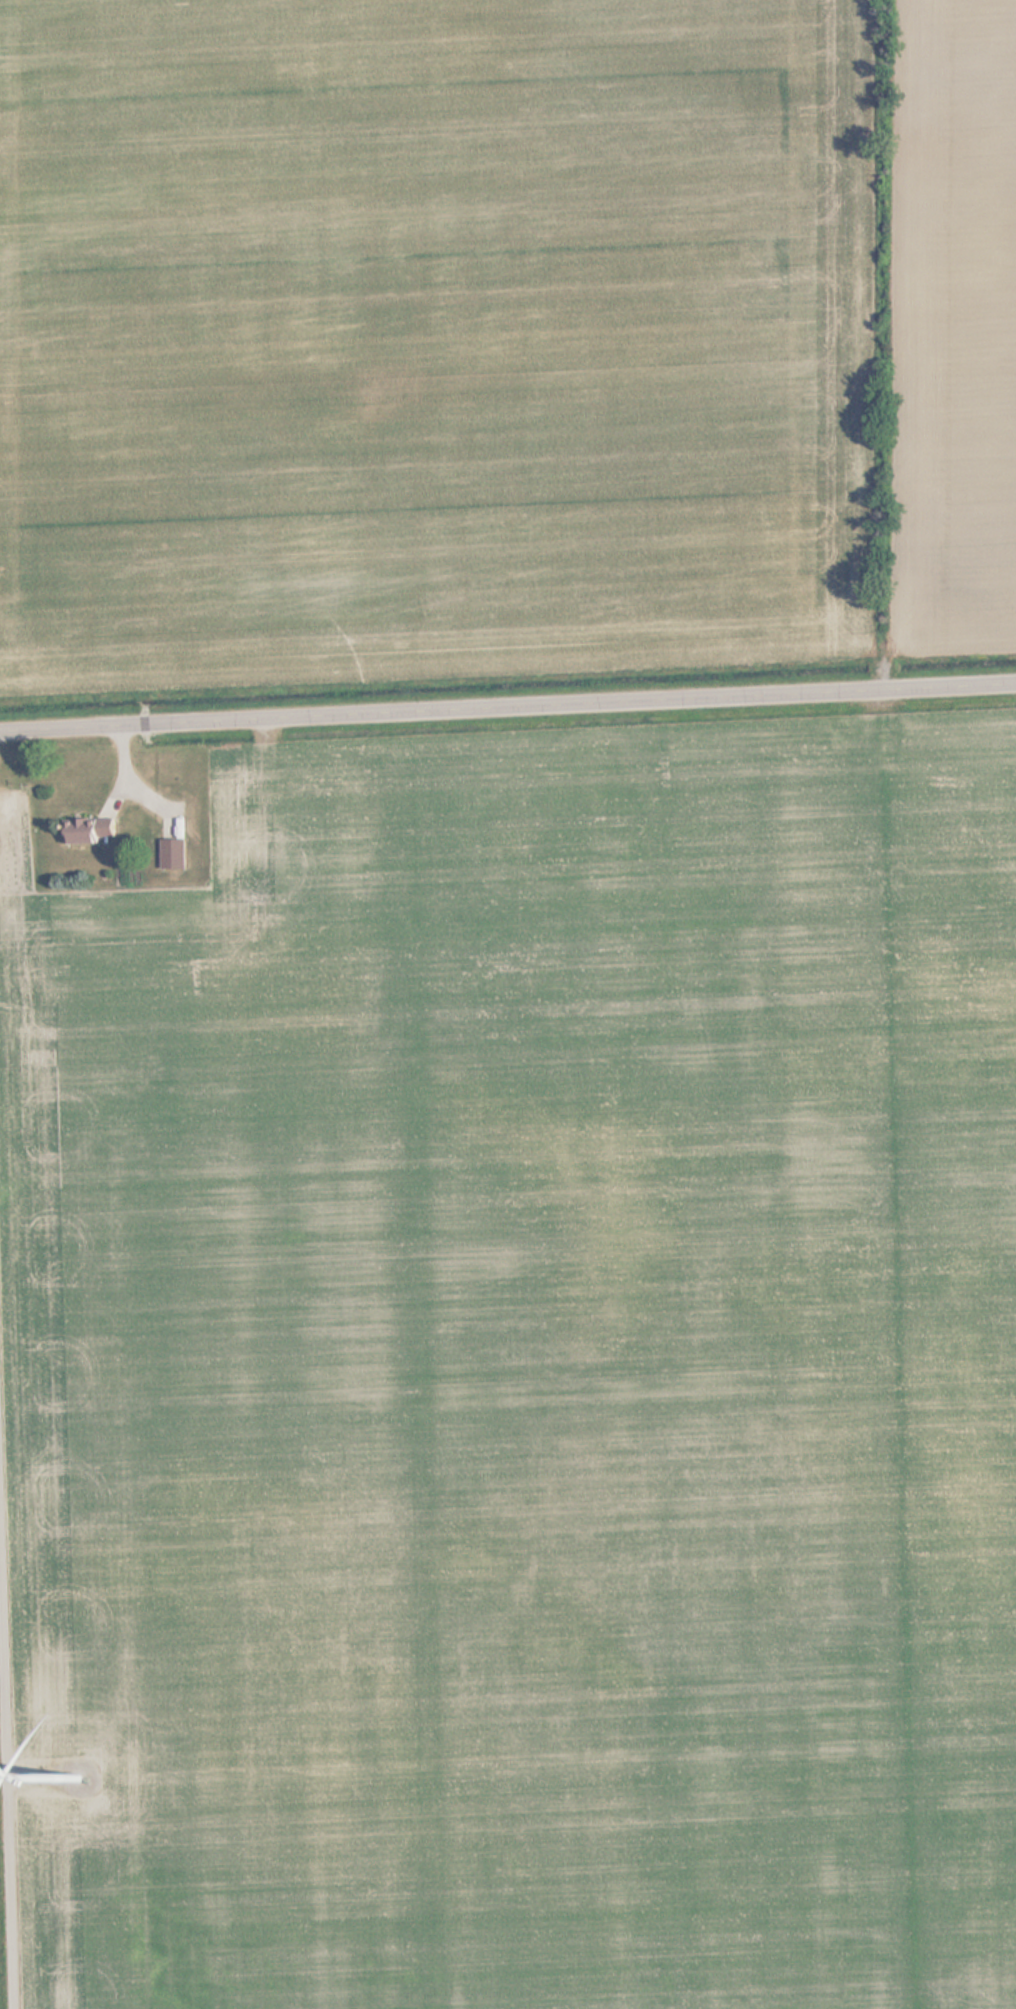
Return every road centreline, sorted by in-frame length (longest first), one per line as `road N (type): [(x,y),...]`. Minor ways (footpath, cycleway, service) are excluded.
road 1 (residential): [(0,729),(1015,681)]

